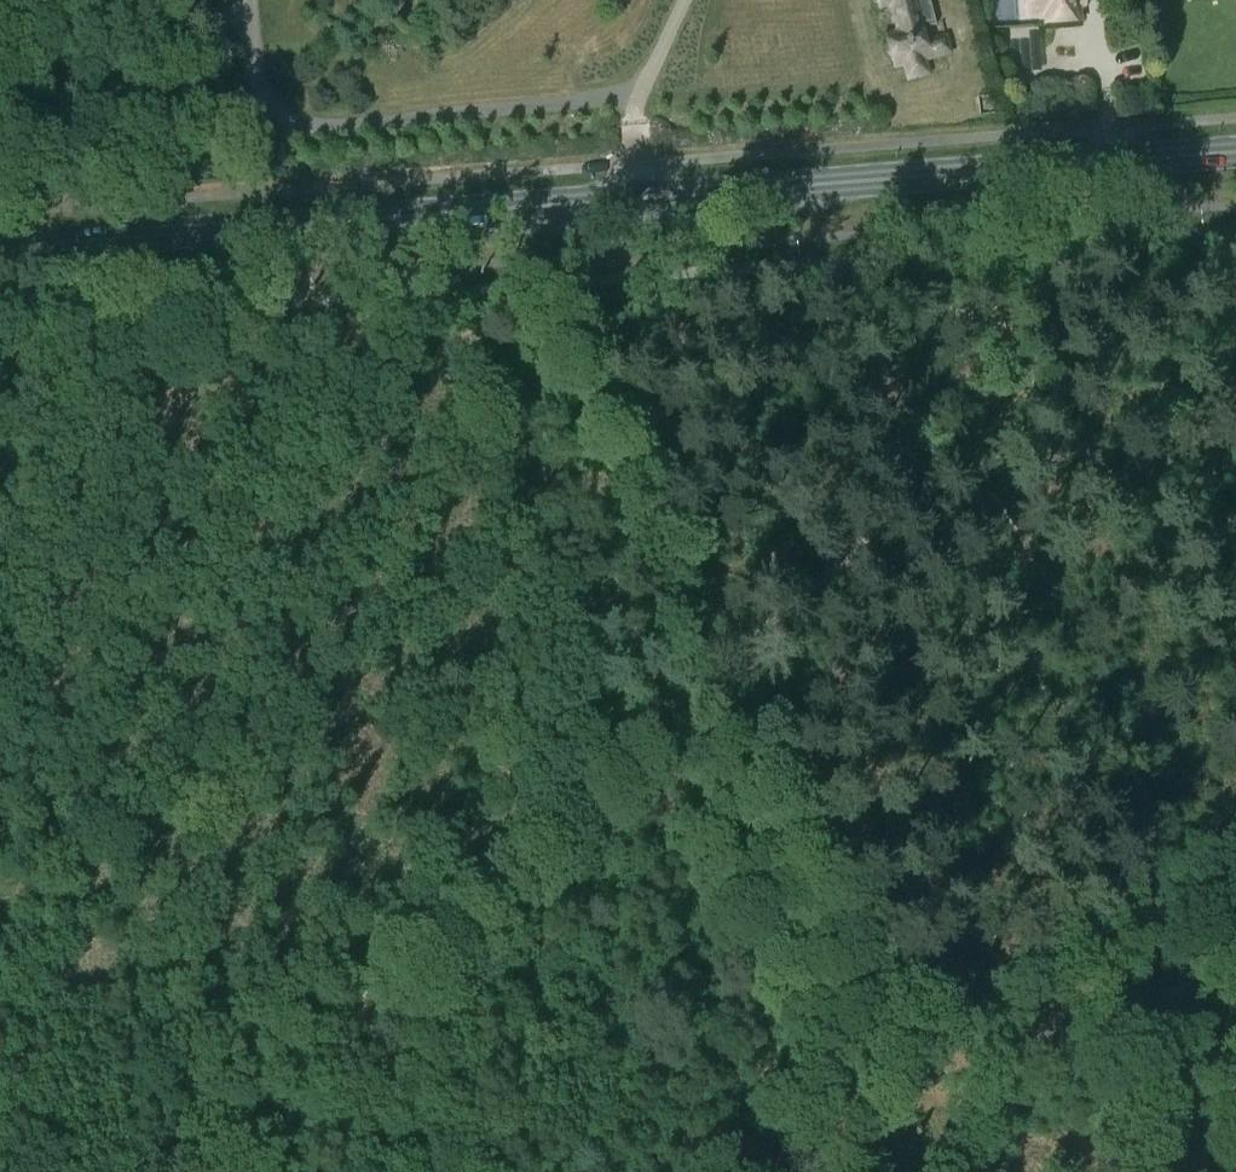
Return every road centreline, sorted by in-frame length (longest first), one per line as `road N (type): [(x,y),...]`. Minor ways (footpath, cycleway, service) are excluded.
road 1 (primary): [(0,248),(1235,152)]

